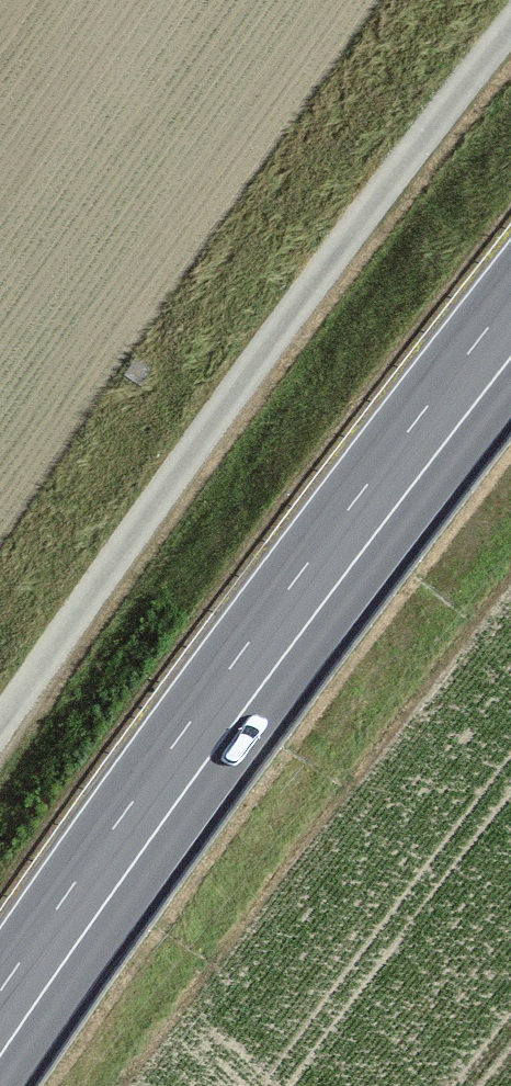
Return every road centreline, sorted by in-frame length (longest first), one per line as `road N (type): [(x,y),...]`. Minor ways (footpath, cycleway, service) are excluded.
road 1 (track): [(510,26),(267,347),(0,726)]
road 2 (primary): [(510,328),(195,746),(0,1023)]

